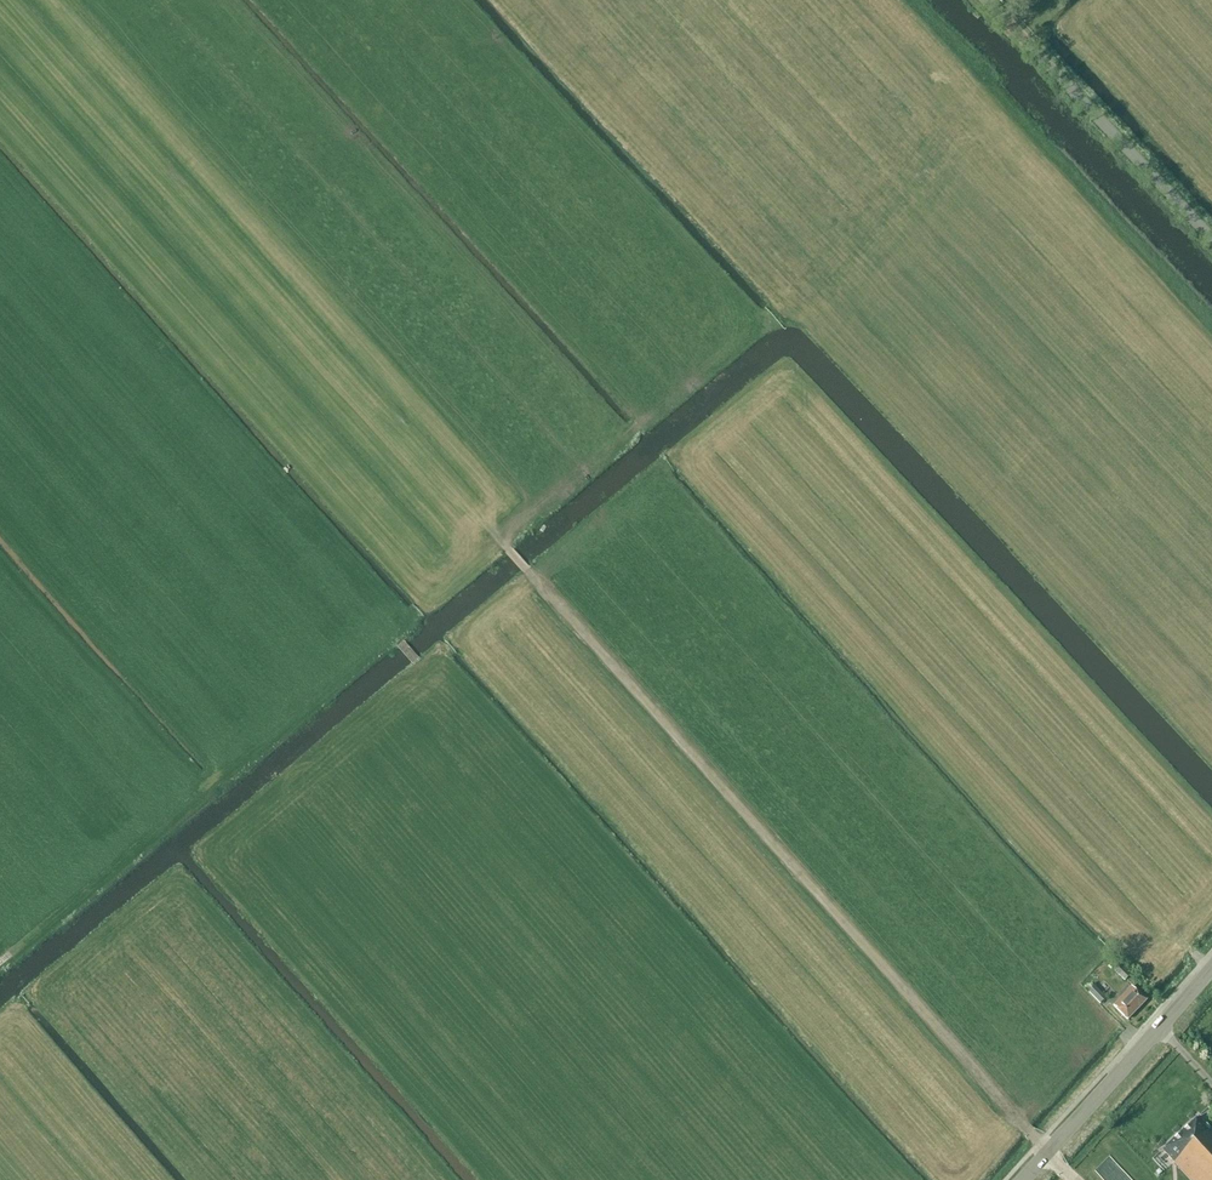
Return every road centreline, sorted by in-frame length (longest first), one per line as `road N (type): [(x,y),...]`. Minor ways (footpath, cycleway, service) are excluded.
road 1 (unclassified): [(1211,238),(988,0)]
road 2 (tertiary): [(1021,1179),(1211,969)]

